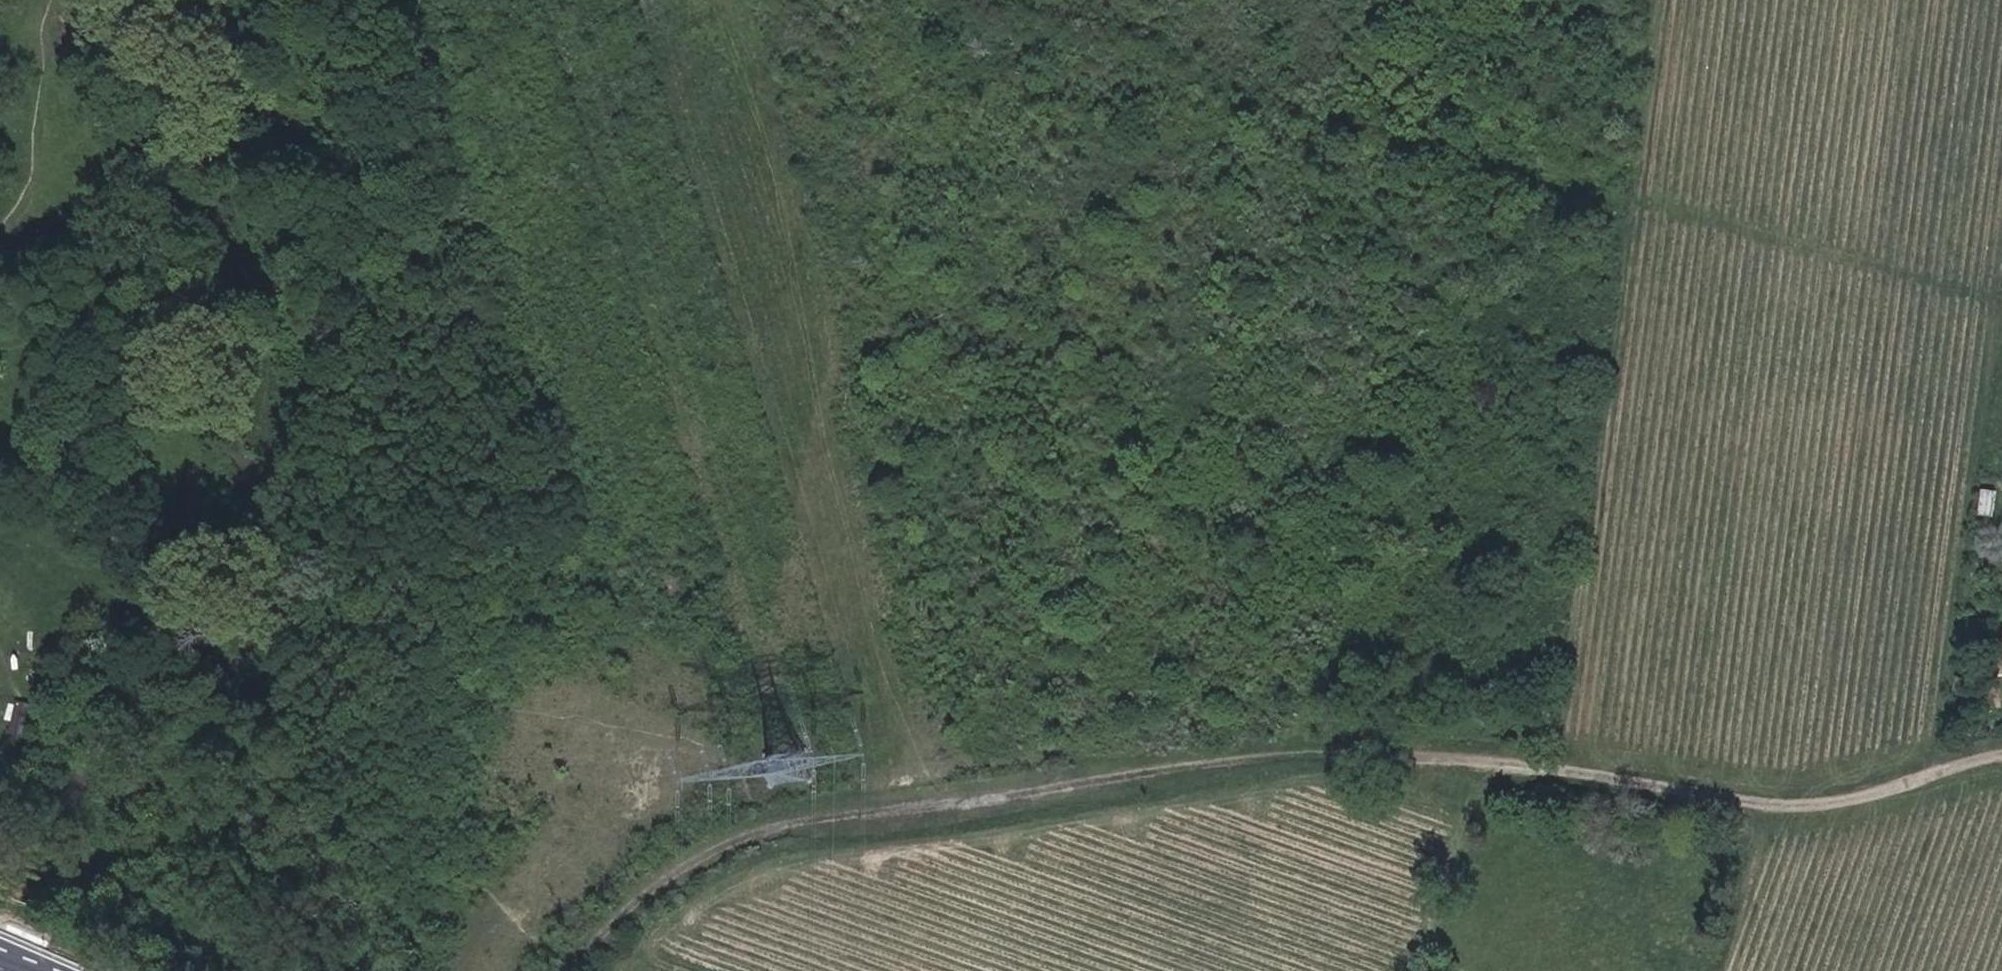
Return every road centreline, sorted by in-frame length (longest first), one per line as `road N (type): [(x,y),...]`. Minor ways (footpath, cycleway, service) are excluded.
road 1 (track): [(2001,769),(1792,807),(1615,782),(1280,754),(788,817),(621,901),(578,970)]

